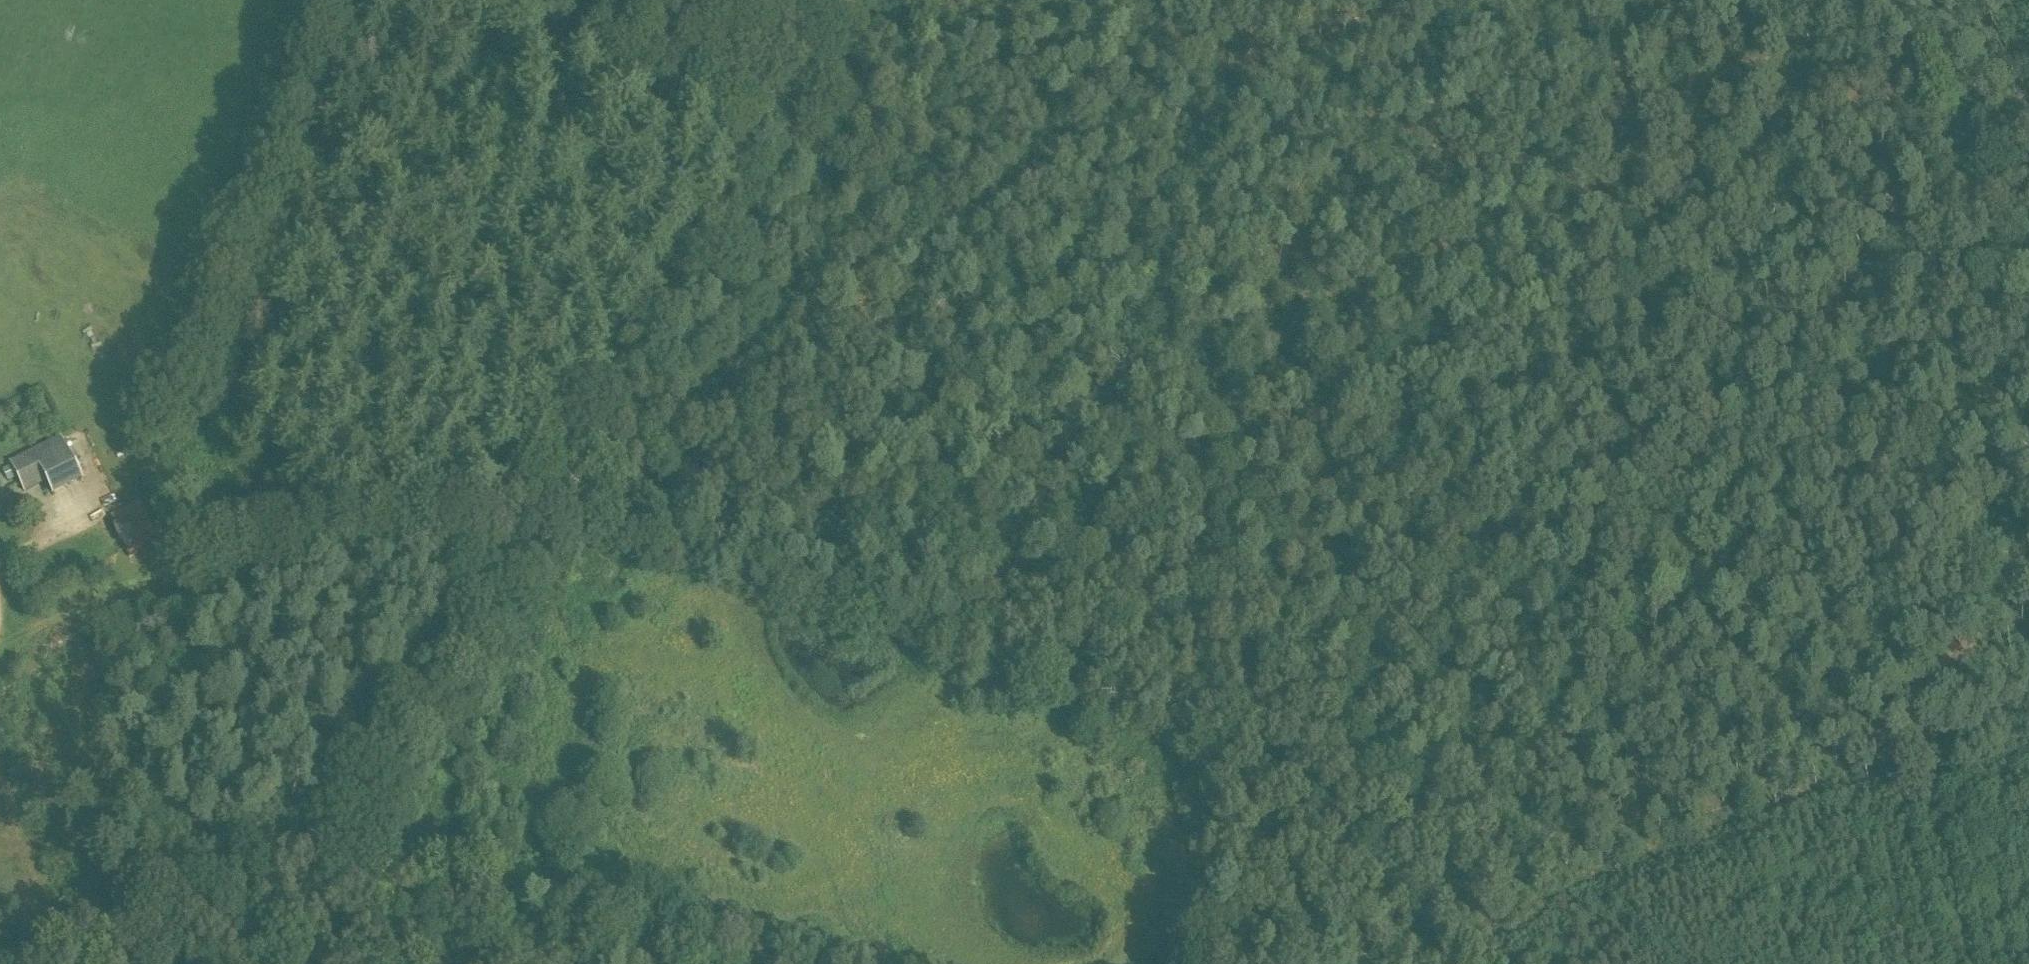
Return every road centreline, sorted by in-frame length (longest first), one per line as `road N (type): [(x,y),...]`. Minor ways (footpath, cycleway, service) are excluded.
road 1 (unclassified): [(0,640),(116,591),(287,557),(419,542),(519,546)]

